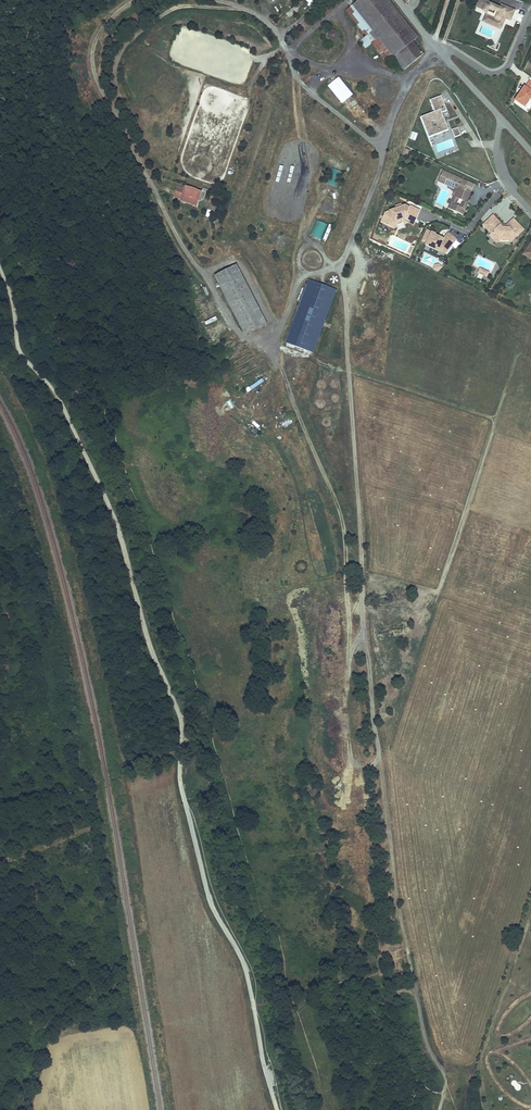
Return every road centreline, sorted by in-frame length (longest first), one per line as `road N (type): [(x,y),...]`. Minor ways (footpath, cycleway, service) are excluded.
road 1 (track): [(344,272),(373,713),(408,952)]
road 2 (residential): [(530,14),(500,72),(440,52)]

